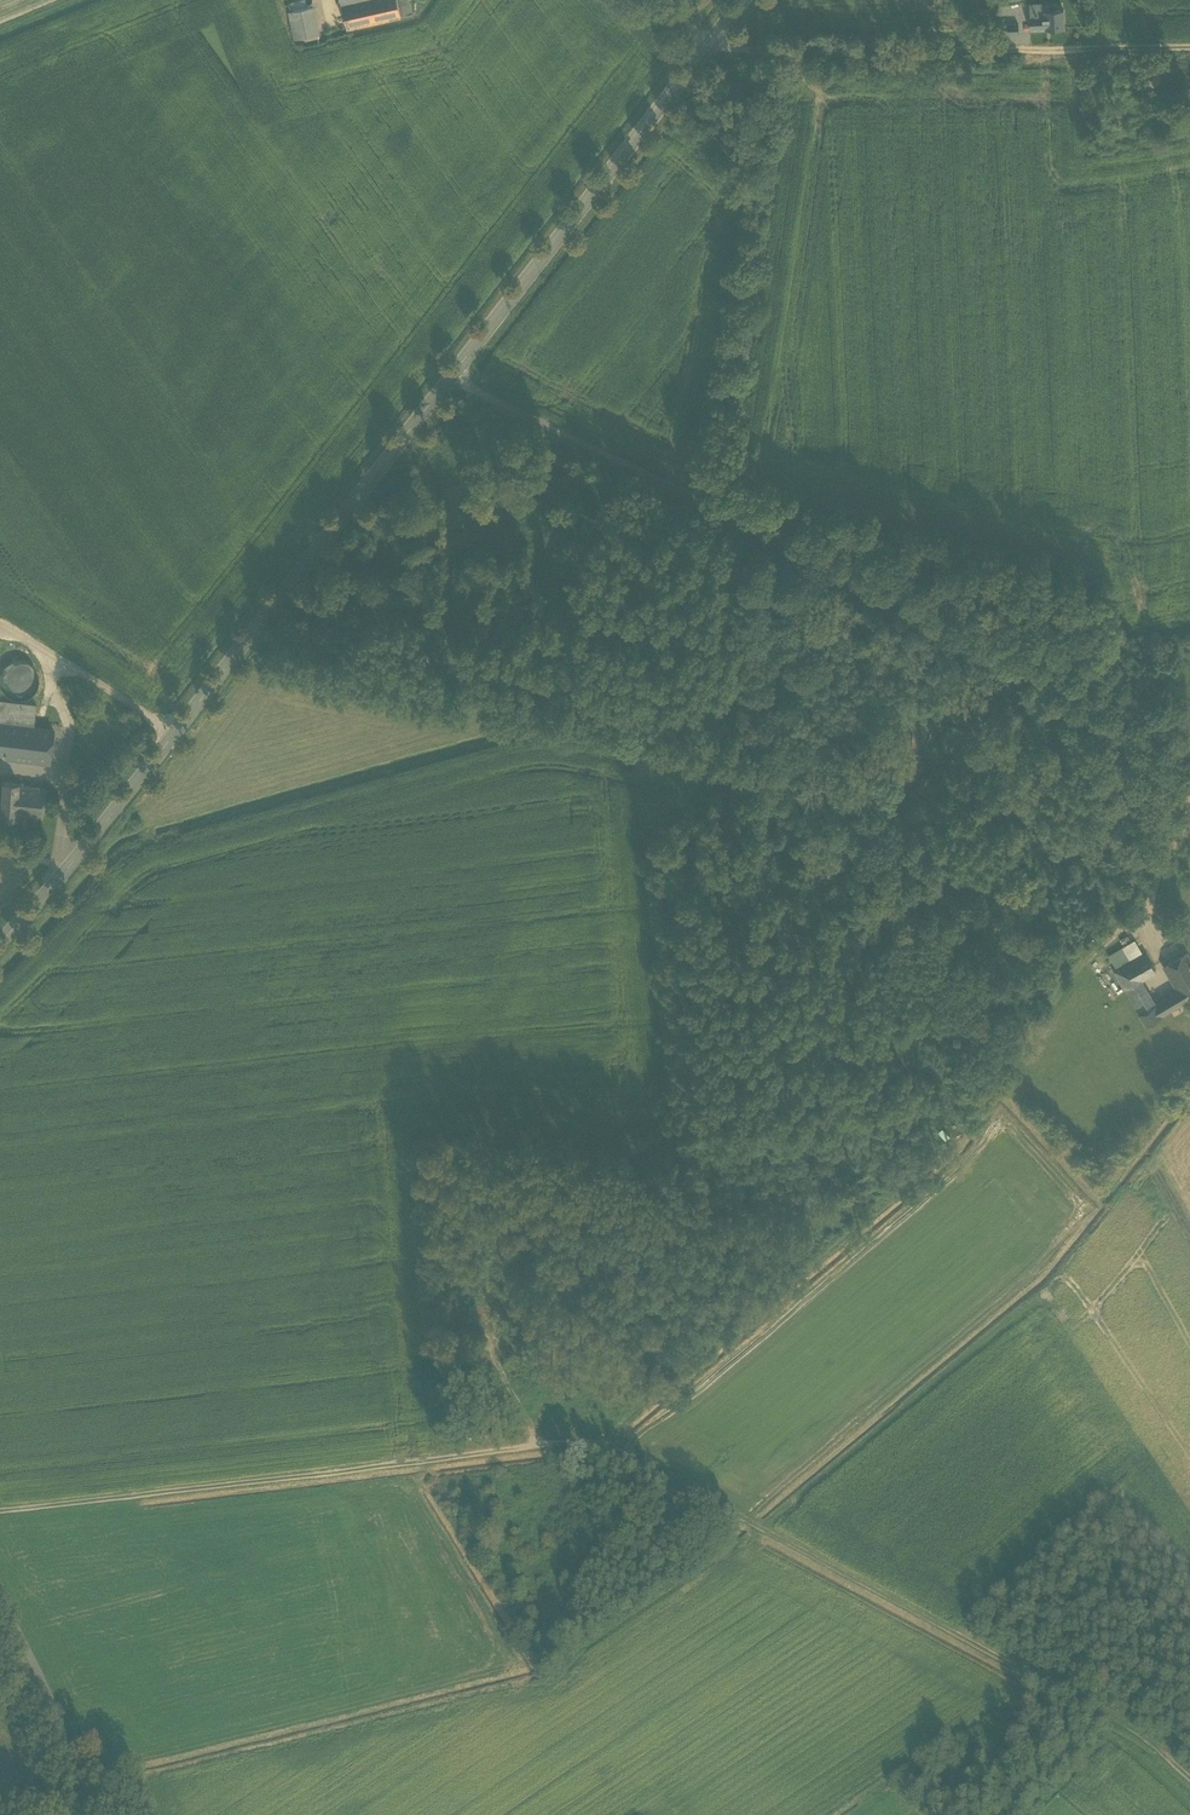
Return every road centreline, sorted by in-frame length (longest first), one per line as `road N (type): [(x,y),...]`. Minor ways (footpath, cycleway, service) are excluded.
road 1 (track): [(1189,1778),(1139,1733),(597,1438),(0,1512)]
road 2 (residential): [(1189,787),(973,634),(453,376)]
road 3 (tertiary): [(0,938),(78,860),(453,376)]
road 4 (tertiary): [(453,376),(707,47)]
road 5 (unclassified): [(83,1814),(57,1711),(0,1599)]

